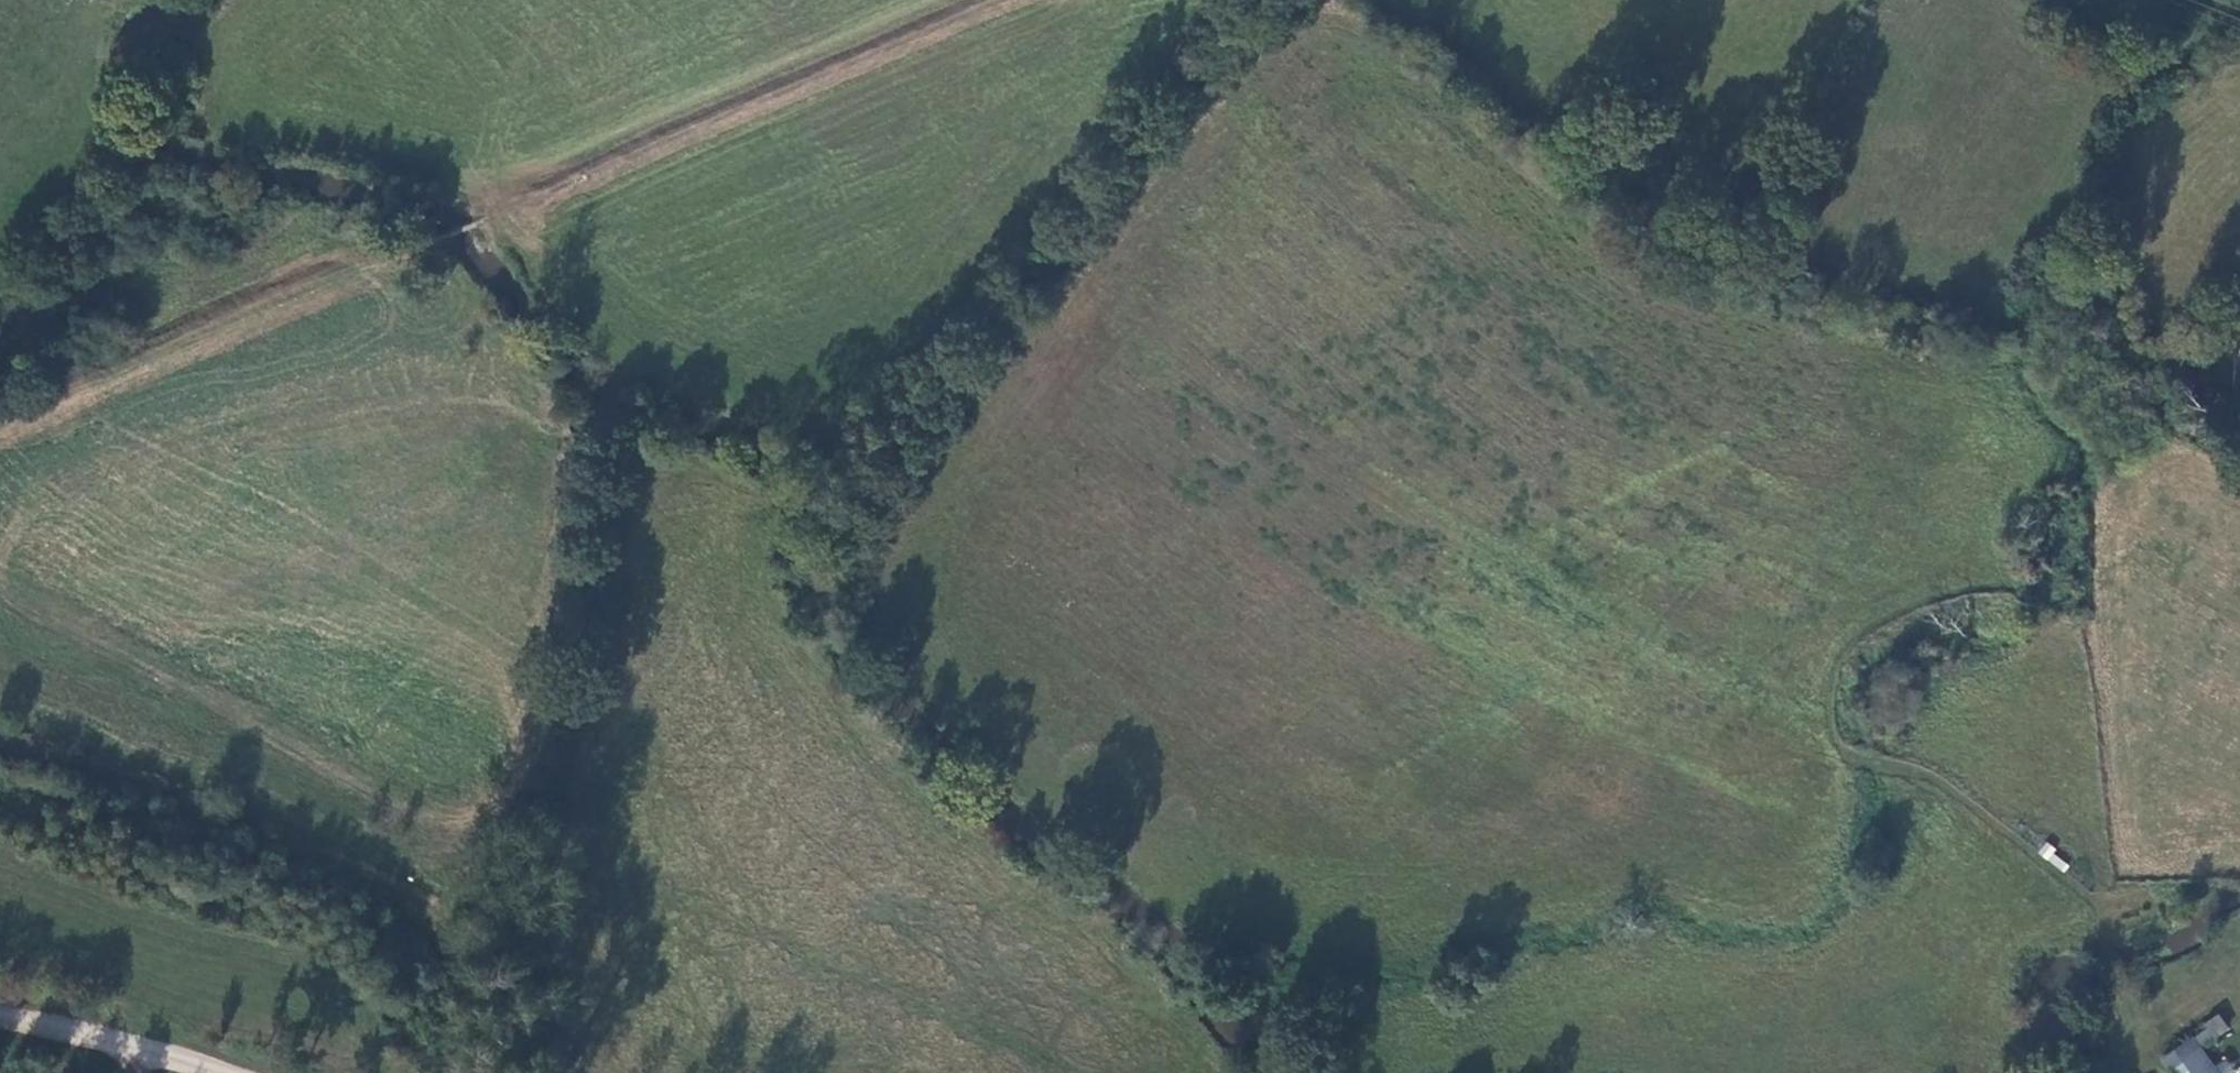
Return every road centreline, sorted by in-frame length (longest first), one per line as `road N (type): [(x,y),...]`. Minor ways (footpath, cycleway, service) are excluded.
road 1 (track): [(523,1072),(425,918),(296,847),(0,740)]
road 2 (unclassified): [(228,1072),(142,1045),(0,1022)]

